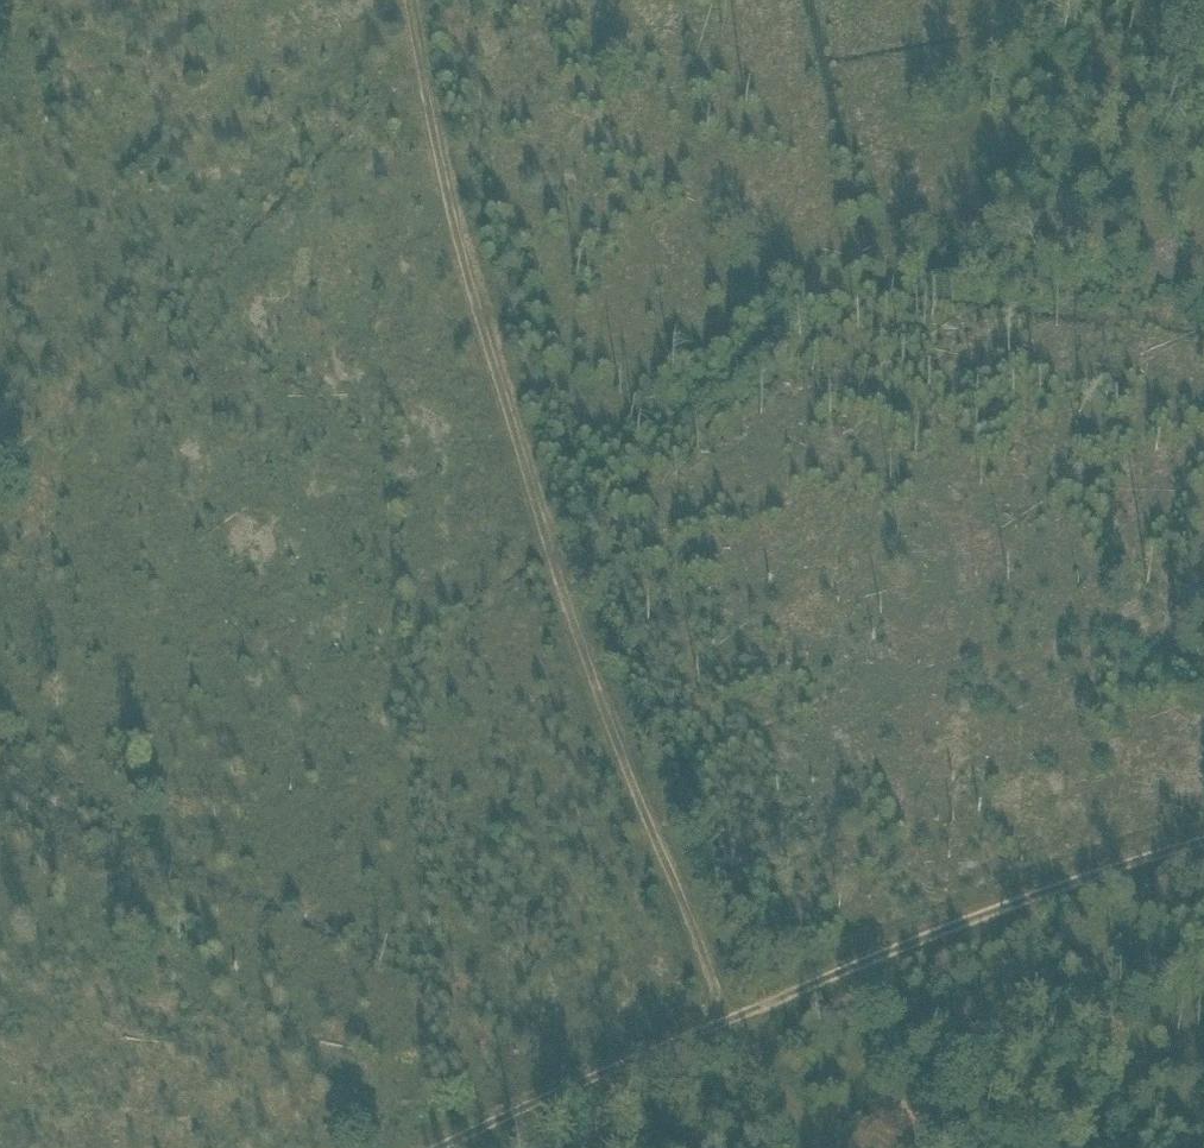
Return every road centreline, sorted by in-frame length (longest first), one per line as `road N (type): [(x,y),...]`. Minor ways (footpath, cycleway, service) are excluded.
road 1 (track): [(409,0),(425,96),(635,801),(773,1083)]
road 2 (track): [(1203,849),(744,1021),(443,1147)]

